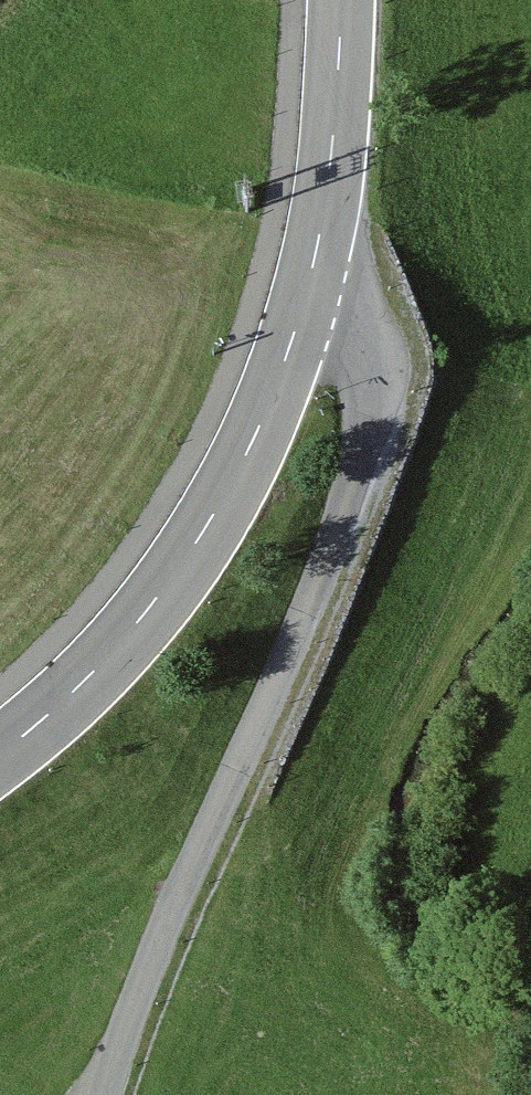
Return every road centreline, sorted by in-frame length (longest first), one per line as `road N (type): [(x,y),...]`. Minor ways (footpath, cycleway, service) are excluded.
road 1 (unclassified): [(305,304),(357,324),(379,395),(367,464),(105,1094)]
road 2 (tertiary): [(305,304),(253,440),(177,575),(91,678),(0,756)]
road 3 (tertiary): [(340,0),(333,160),(305,304)]

